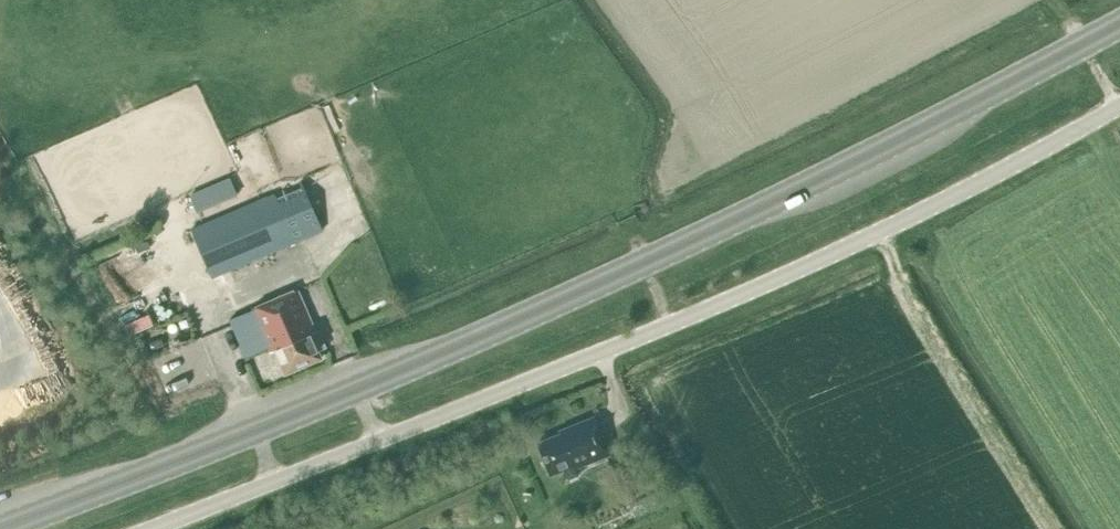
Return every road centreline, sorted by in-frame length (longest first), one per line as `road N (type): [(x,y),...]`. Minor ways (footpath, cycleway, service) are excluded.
road 1 (primary): [(0,525),(603,282),(1119,23)]
road 2 (unclassified): [(145,528),(670,323),(861,239),(1119,102)]

